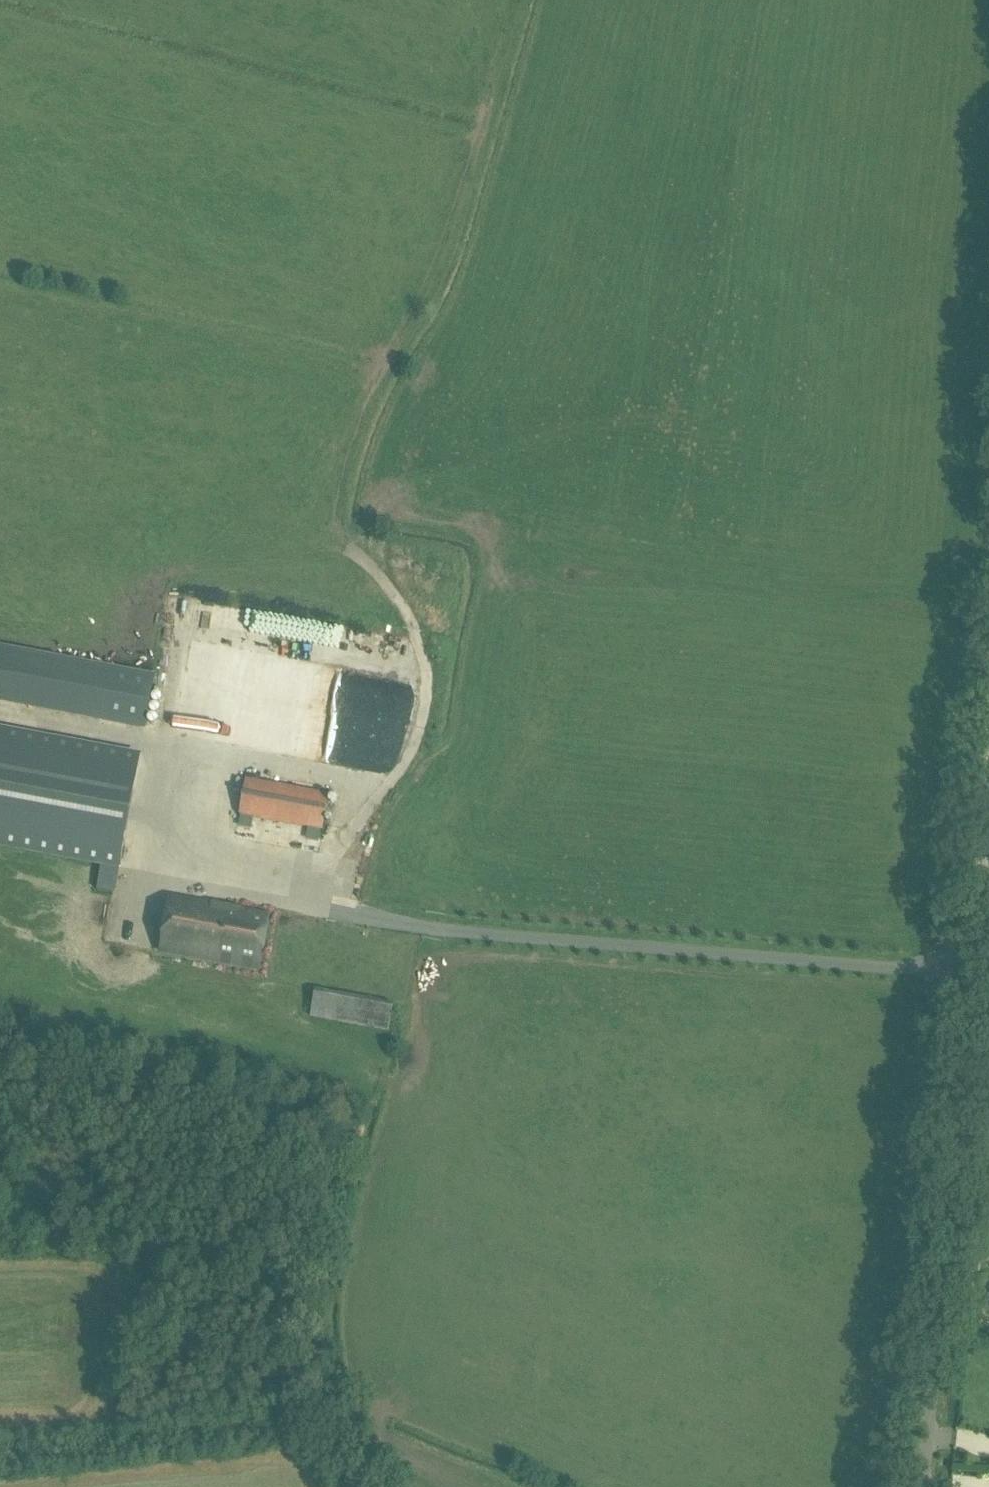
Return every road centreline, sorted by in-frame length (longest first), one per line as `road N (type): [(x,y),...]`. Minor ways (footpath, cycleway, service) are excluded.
road 1 (unclassified): [(923,1486),(988,809)]

